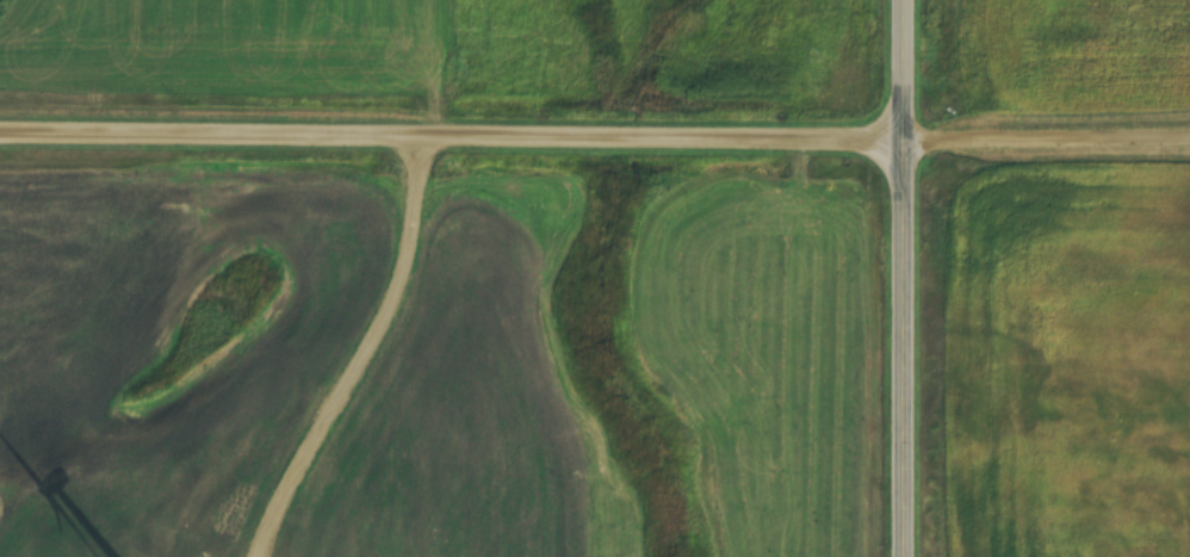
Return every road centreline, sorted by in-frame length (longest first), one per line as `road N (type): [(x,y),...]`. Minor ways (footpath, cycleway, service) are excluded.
road 1 (residential): [(1189,135),(0,133)]
road 2 (tertiary): [(901,556),(901,0)]

